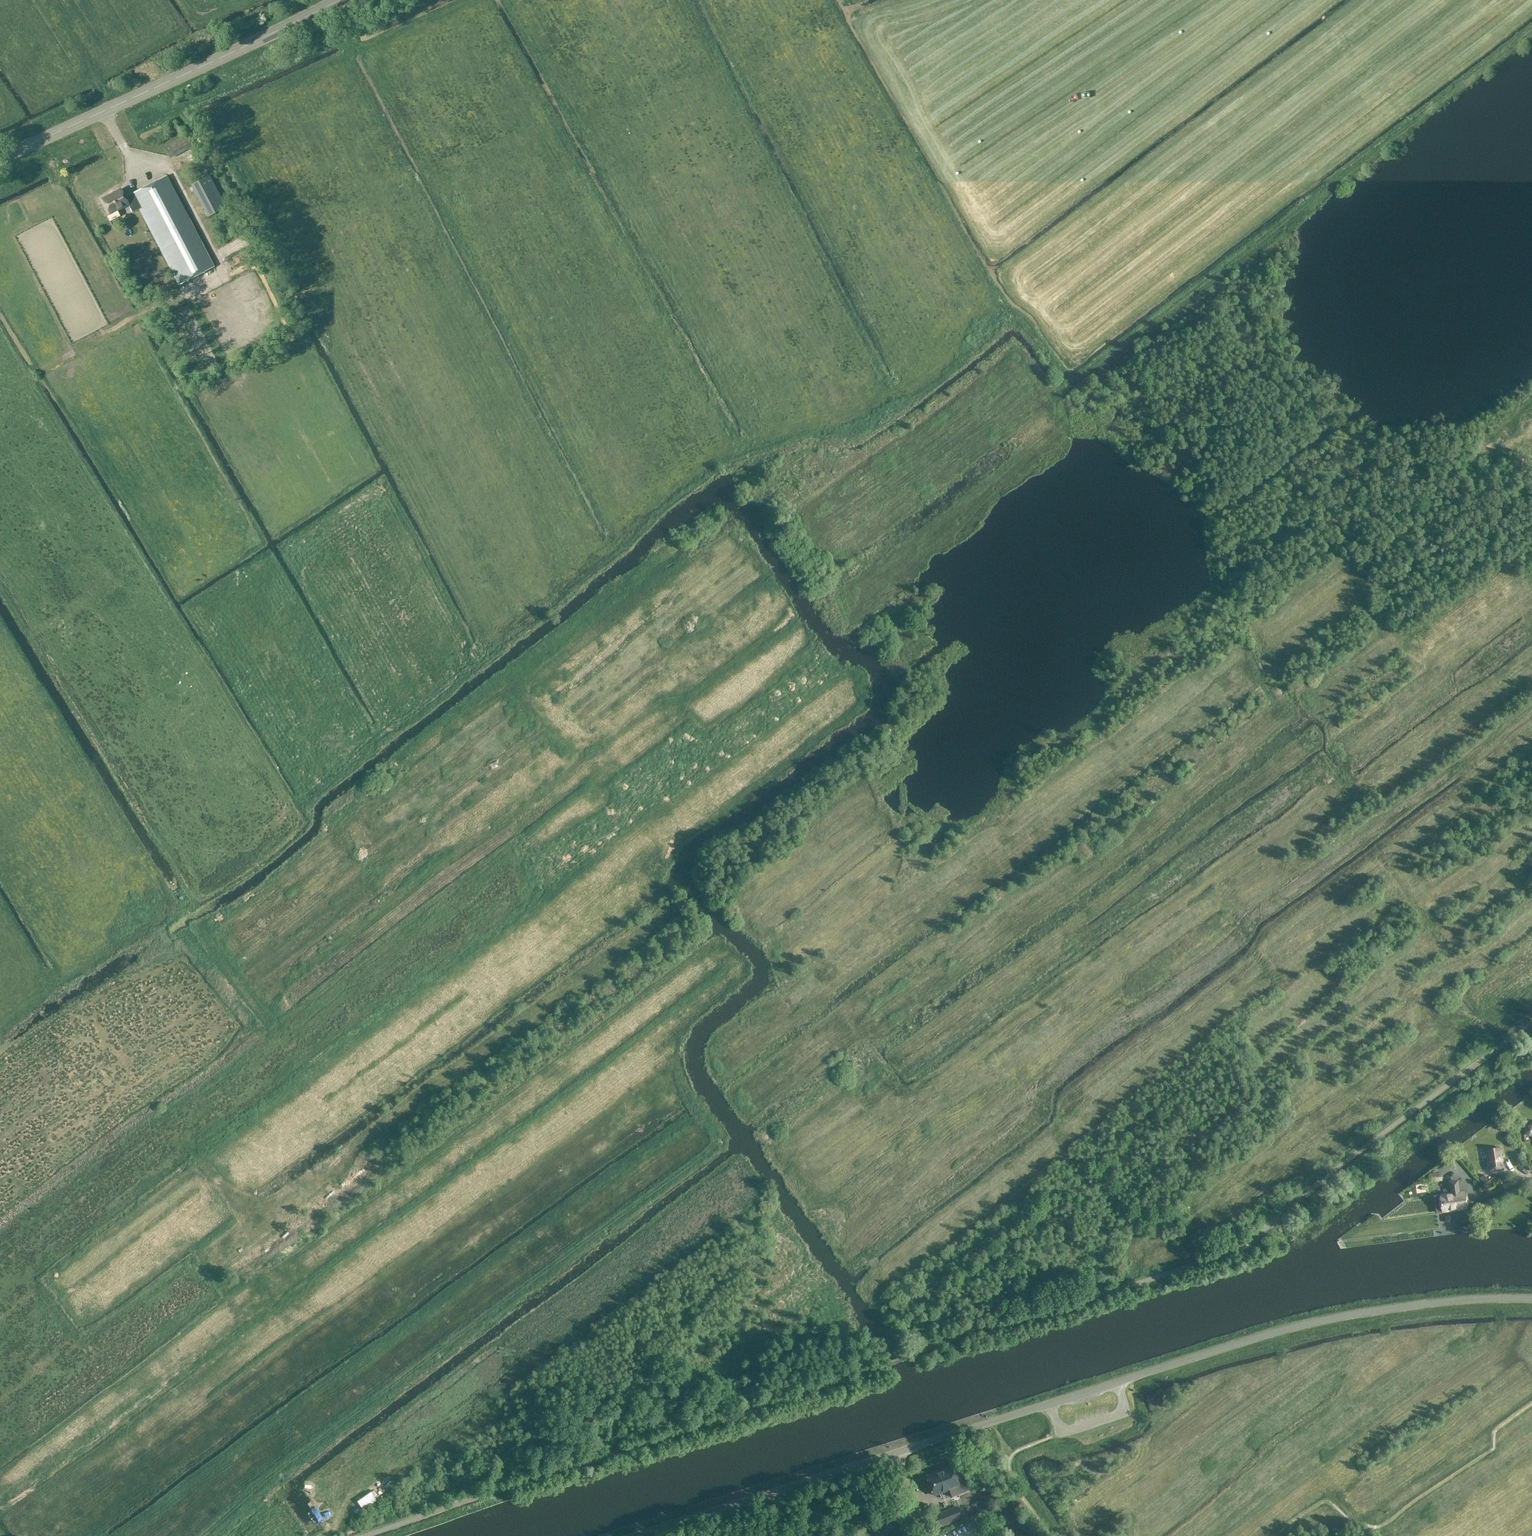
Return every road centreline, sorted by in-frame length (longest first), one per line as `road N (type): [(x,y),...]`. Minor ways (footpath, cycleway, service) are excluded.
road 1 (tertiary): [(894,1454),(1305,1324),(1438,1303),(1531,1299)]
road 2 (secondary): [(0,158),(338,0)]
road 3 (tertiary): [(637,1535),(894,1454)]

